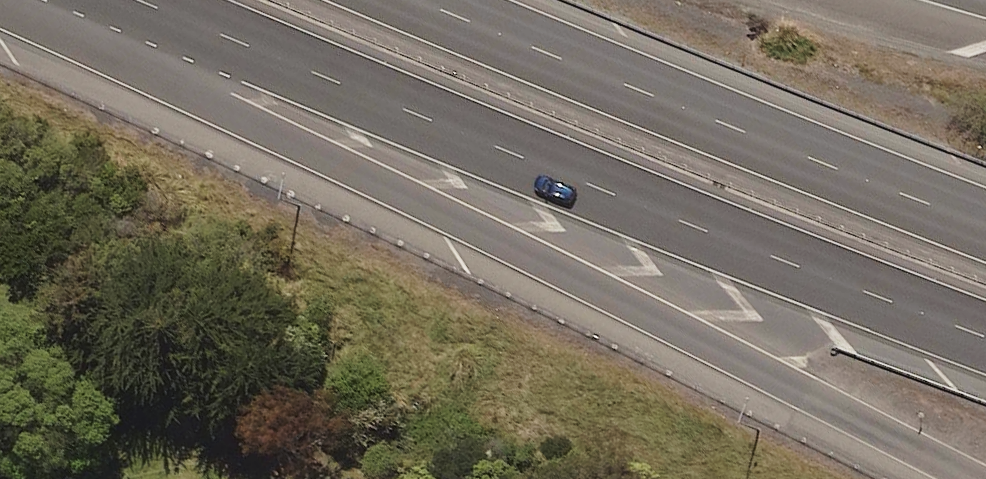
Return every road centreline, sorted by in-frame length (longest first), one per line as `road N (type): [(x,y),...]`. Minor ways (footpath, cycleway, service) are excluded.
road 1 (motorway): [(966,478),(0,23)]
road 2 (motorway): [(985,332),(671,219),(143,0)]
road 3 (motorway): [(402,0),(985,220)]

